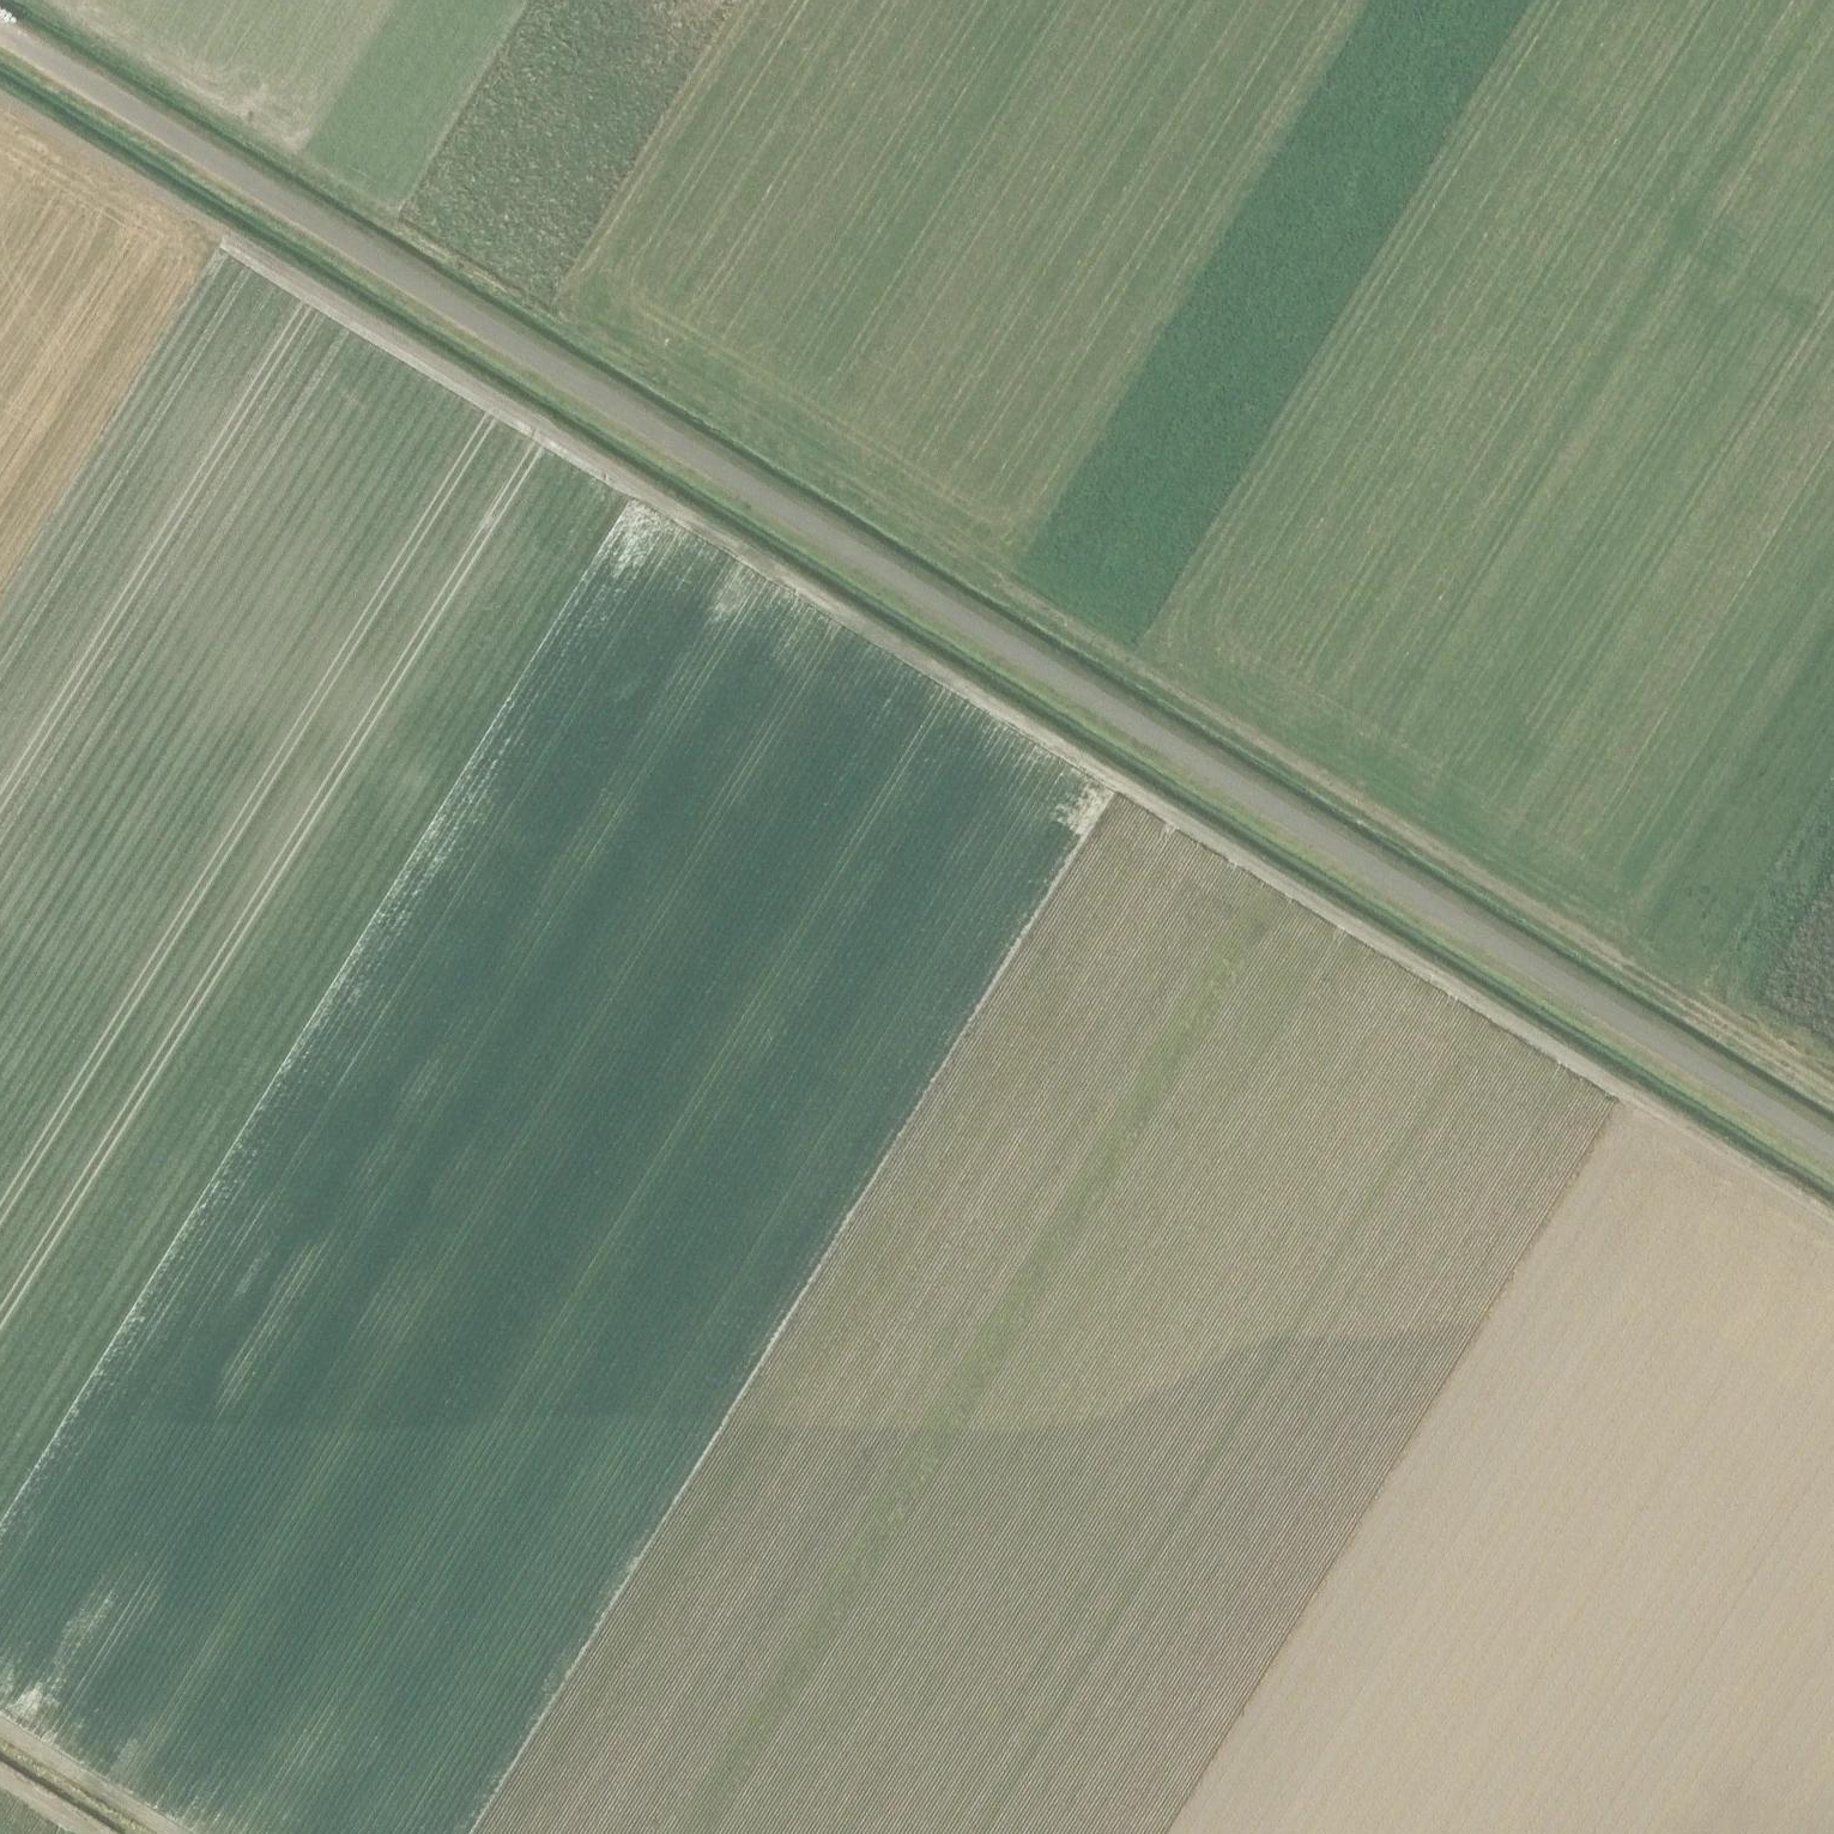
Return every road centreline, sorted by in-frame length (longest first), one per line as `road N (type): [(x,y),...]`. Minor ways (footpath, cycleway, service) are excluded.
road 1 (unclassified): [(0,30),(1833,1150)]

